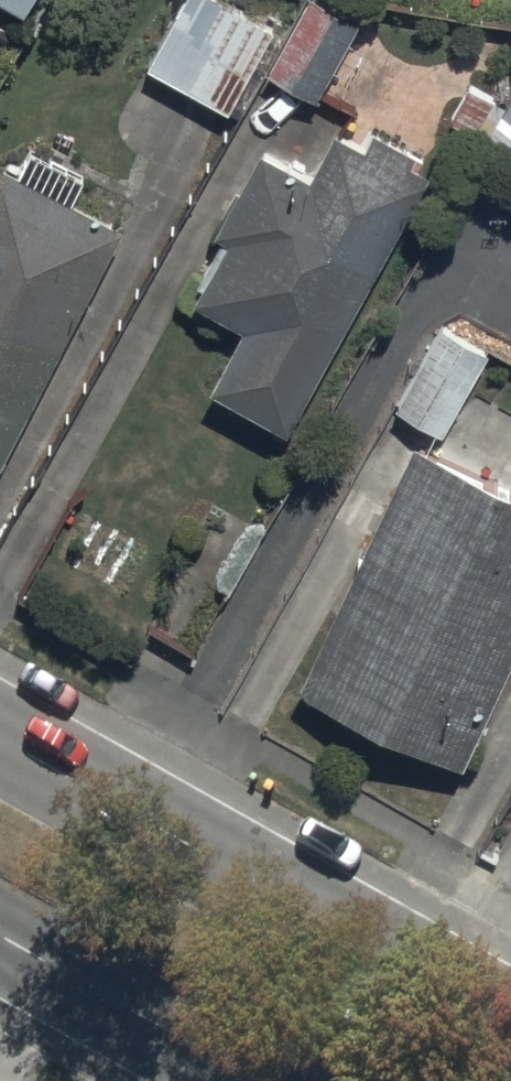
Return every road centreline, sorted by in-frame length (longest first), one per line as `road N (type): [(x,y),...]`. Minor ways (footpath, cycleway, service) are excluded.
road 1 (secondary): [(0,735),(510,1024)]
road 2 (secondary): [(266,1080),(0,932)]

